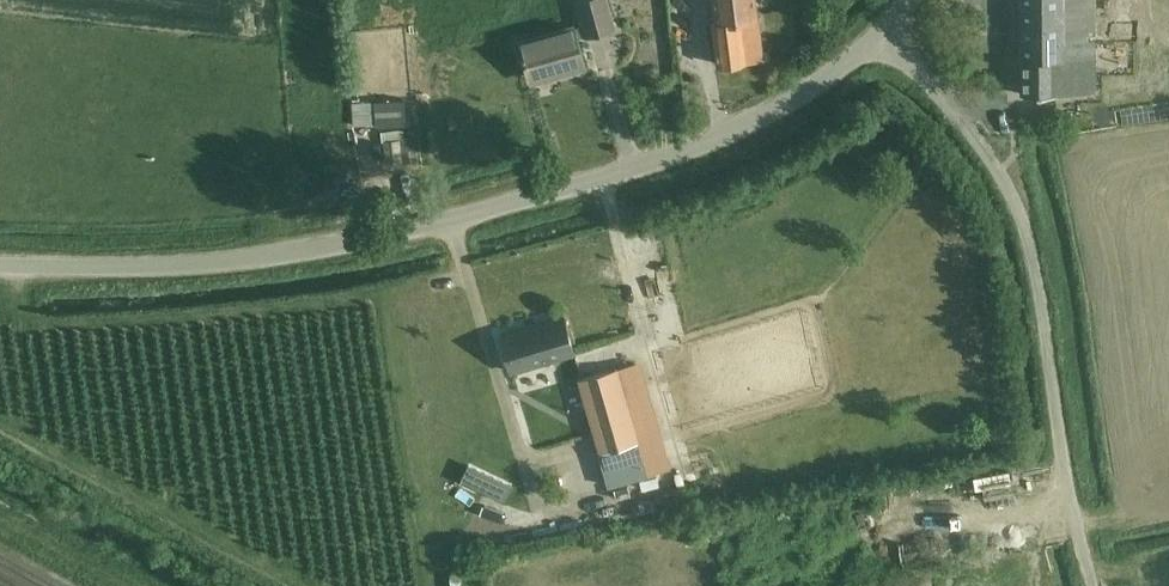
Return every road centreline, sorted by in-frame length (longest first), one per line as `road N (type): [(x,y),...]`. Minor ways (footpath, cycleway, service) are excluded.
road 1 (unclassified): [(0,255),(215,262),(591,174),(755,124),(900,25)]
road 2 (unclassified): [(1106,556),(1049,225),(1011,139),(900,25)]

